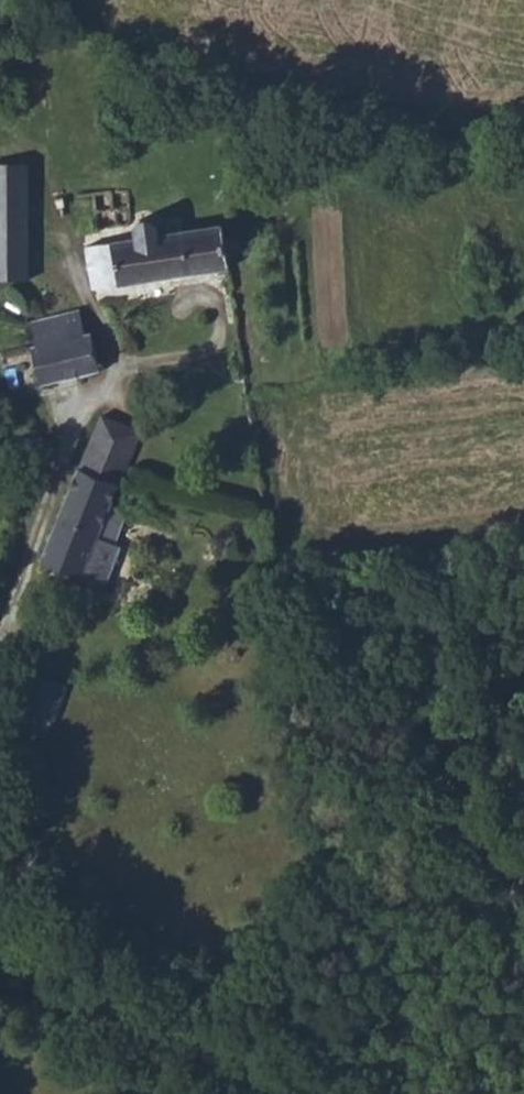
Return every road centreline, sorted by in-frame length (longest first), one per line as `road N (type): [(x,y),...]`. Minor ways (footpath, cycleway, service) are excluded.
road 1 (unclassified): [(300,1093),(0,950)]
road 2 (unclassified): [(0,642),(81,424)]

